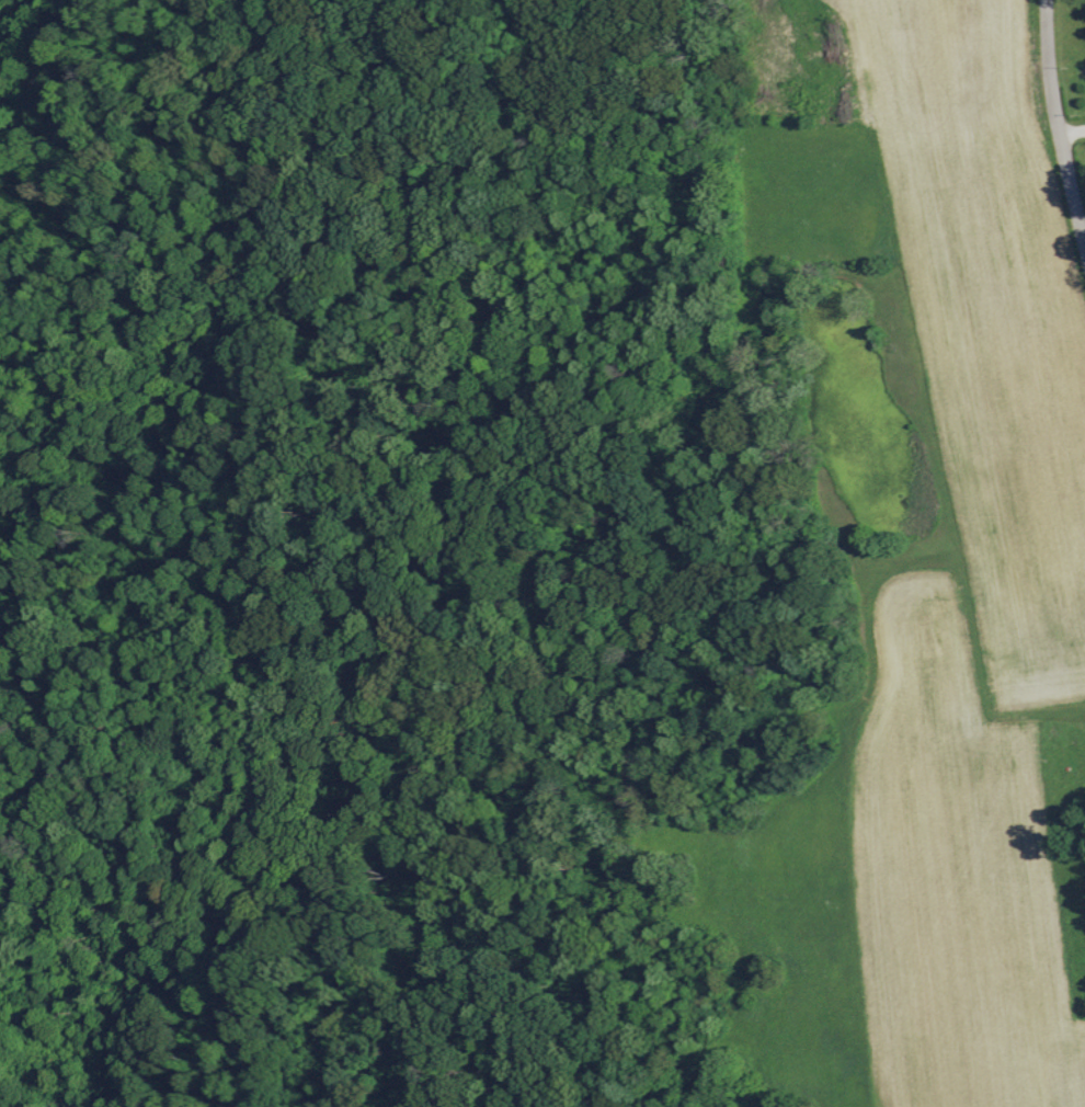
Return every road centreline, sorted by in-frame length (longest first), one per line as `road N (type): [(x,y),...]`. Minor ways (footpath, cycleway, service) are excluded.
road 1 (residential): [(1084,245),(1047,48),(1047,0)]

